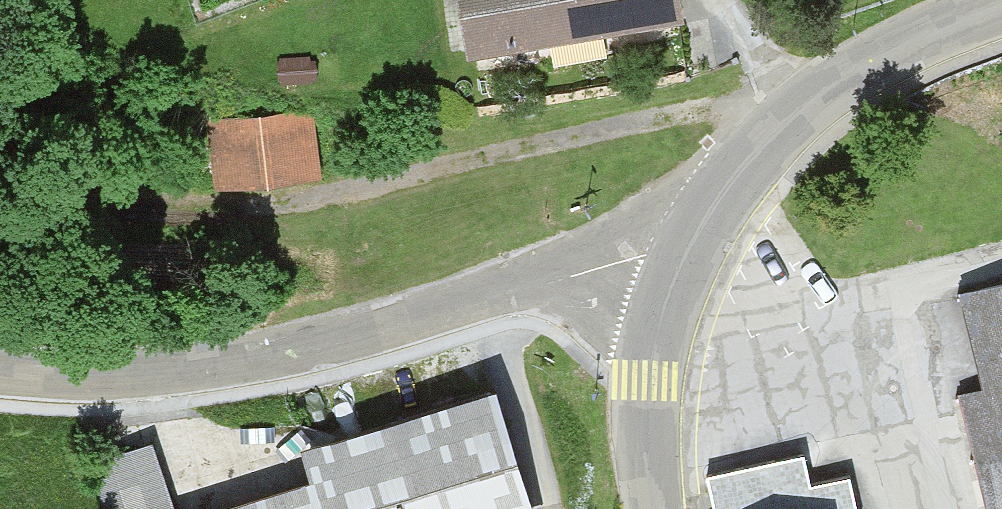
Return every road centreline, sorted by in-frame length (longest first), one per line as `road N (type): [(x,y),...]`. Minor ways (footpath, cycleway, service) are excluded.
road 1 (unclassified): [(693,251),(475,303),(283,362),(0,373)]
road 2 (track): [(813,114),(707,115),(284,205)]
road 3 (tertiary): [(693,251),(731,191),(784,135),(873,70),(1001,12)]
road 4 (tertiary): [(661,508),(652,388),(674,285),(693,251)]

